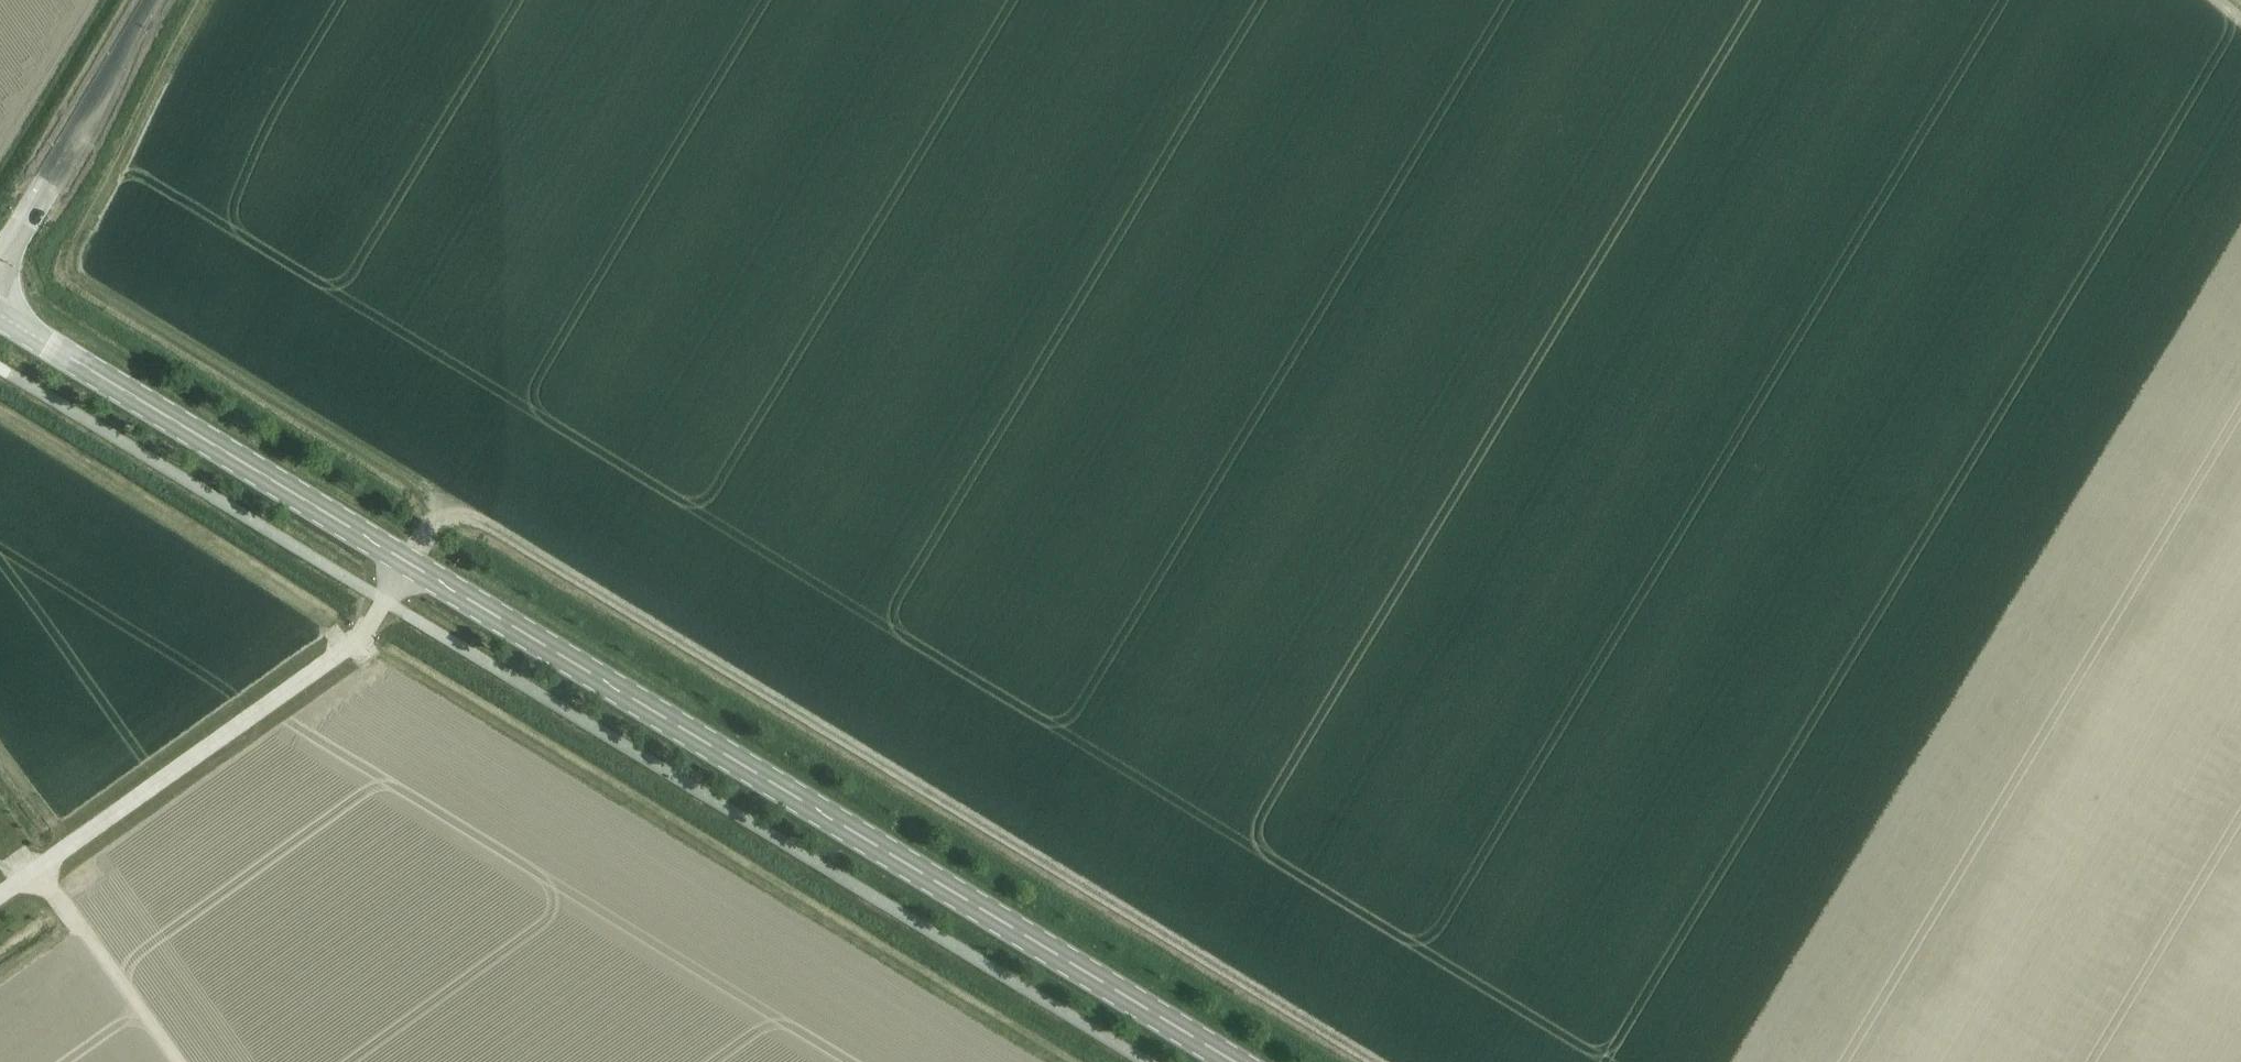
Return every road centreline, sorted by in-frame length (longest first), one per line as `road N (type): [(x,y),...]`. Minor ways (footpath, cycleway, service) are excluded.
road 1 (secondary): [(0,315),(1231,1061)]
road 2 (unclassified): [(0,263),(147,0)]

